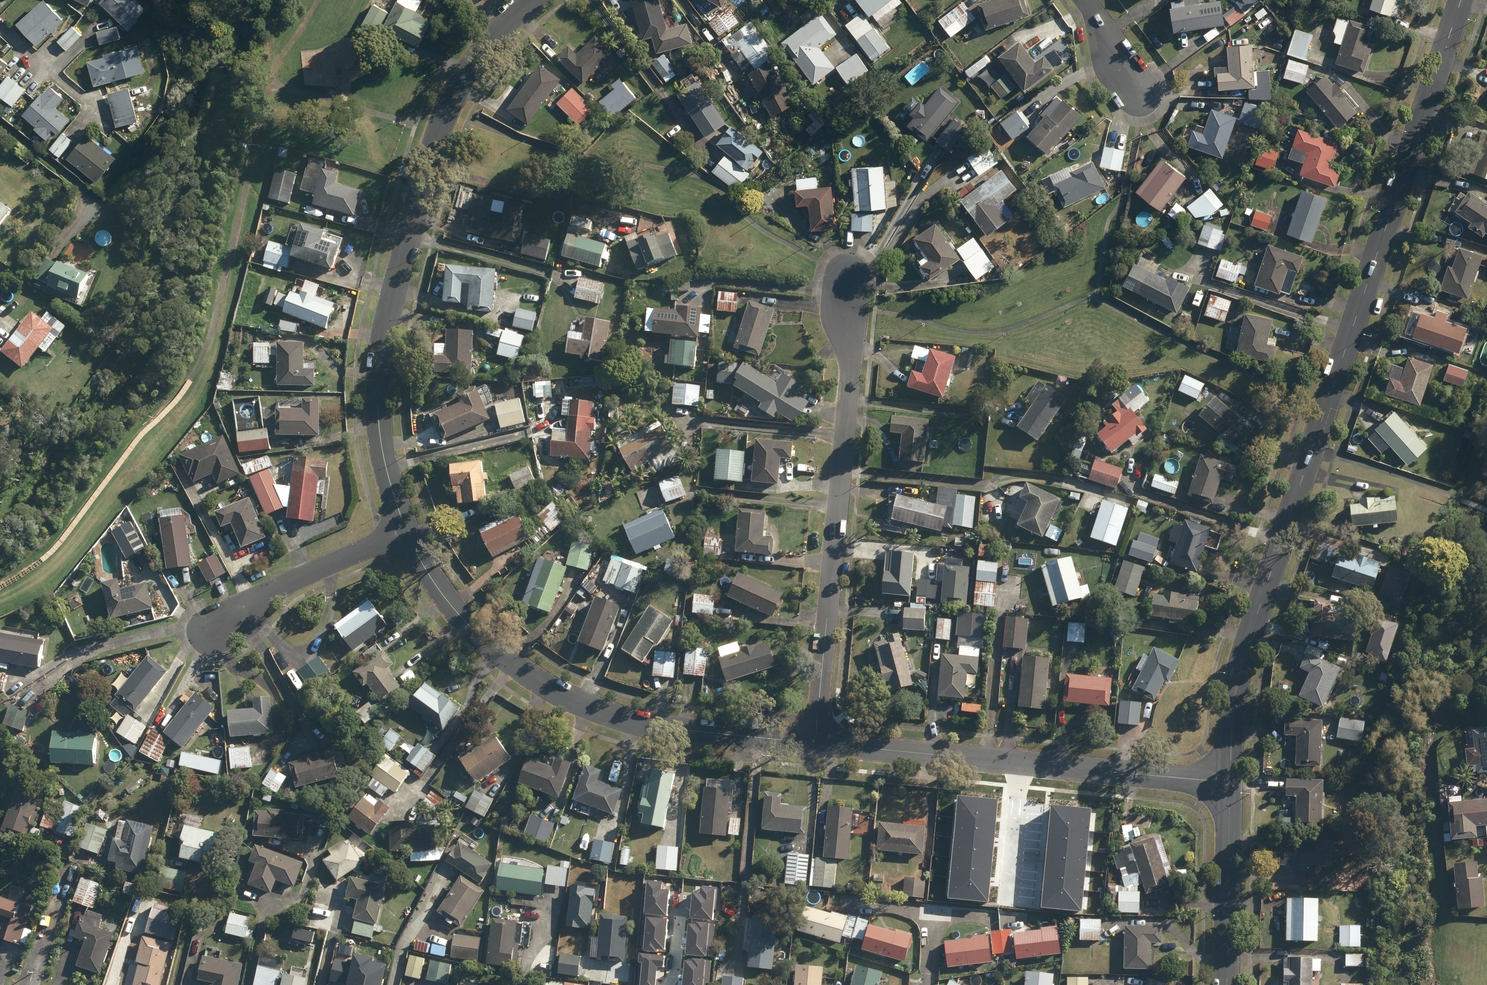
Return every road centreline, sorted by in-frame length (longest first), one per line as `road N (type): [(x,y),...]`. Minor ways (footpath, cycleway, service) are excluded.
road 1 (tertiary): [(1231,783),(1240,664),(1461,0)]
road 2 (residential): [(401,528),(380,431),(378,368),(391,300),(446,114),(494,35),(534,0)]
road 3 (residential): [(815,739),(678,728),(599,711),(532,677),(486,638),(401,528)]
road 4 (residential): [(847,275),(852,366),(815,739)]
road 5 (residential): [(1231,783),(815,739)]
road 6 (residential): [(202,637),(401,528)]
road 7 (tertiary): [(1227,984),(1231,783)]

